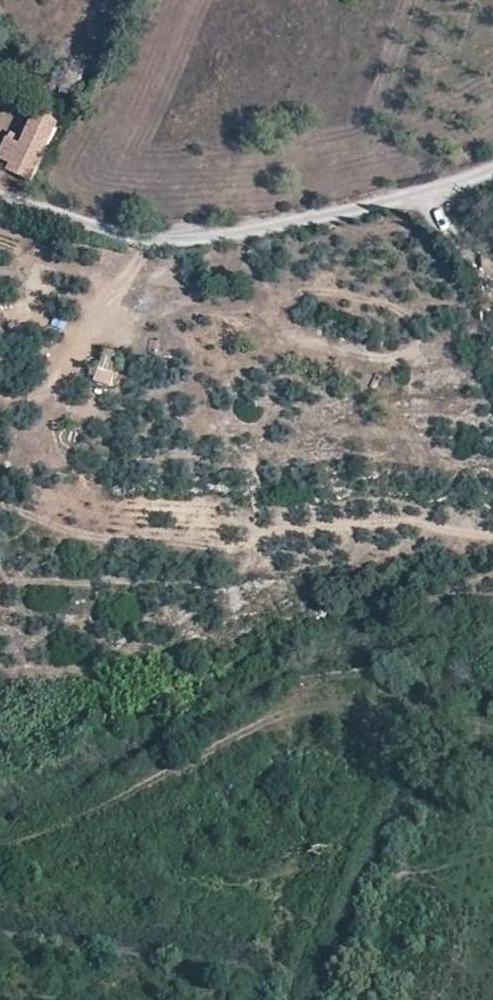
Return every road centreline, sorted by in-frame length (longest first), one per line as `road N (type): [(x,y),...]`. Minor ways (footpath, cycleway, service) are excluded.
road 1 (track): [(0,197),(121,235),(161,237),(354,209),(492,167)]

